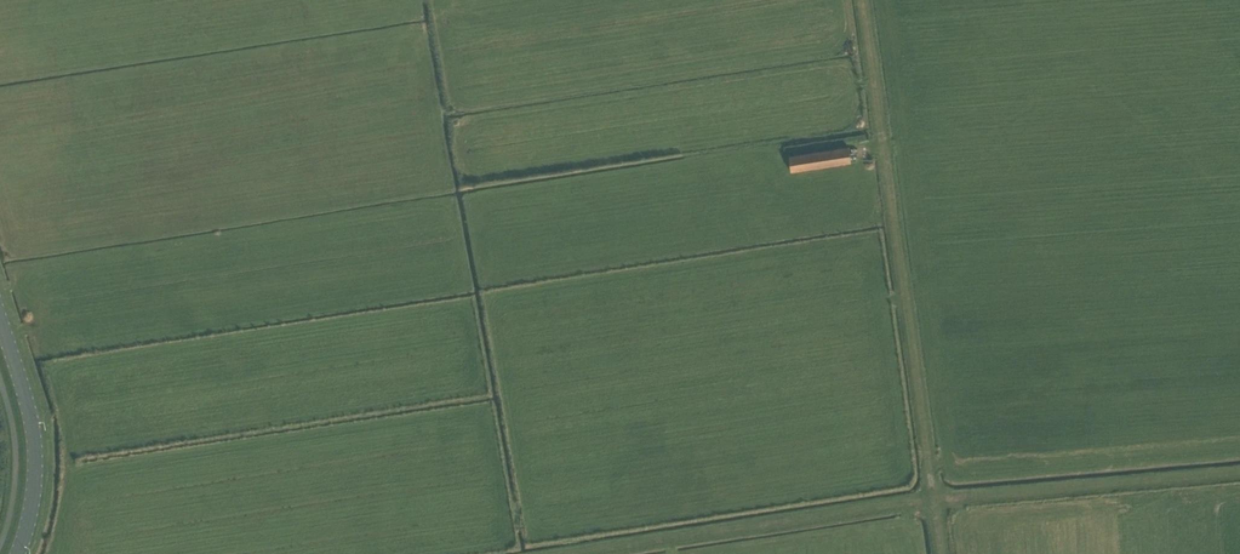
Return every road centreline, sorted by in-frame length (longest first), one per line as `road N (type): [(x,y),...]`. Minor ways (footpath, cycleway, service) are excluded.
road 1 (track): [(1239,475),(662,534),(547,553)]
road 2 (track): [(865,0),(946,553)]
road 3 (secondary): [(18,553),(36,484),(34,446),(0,327)]

